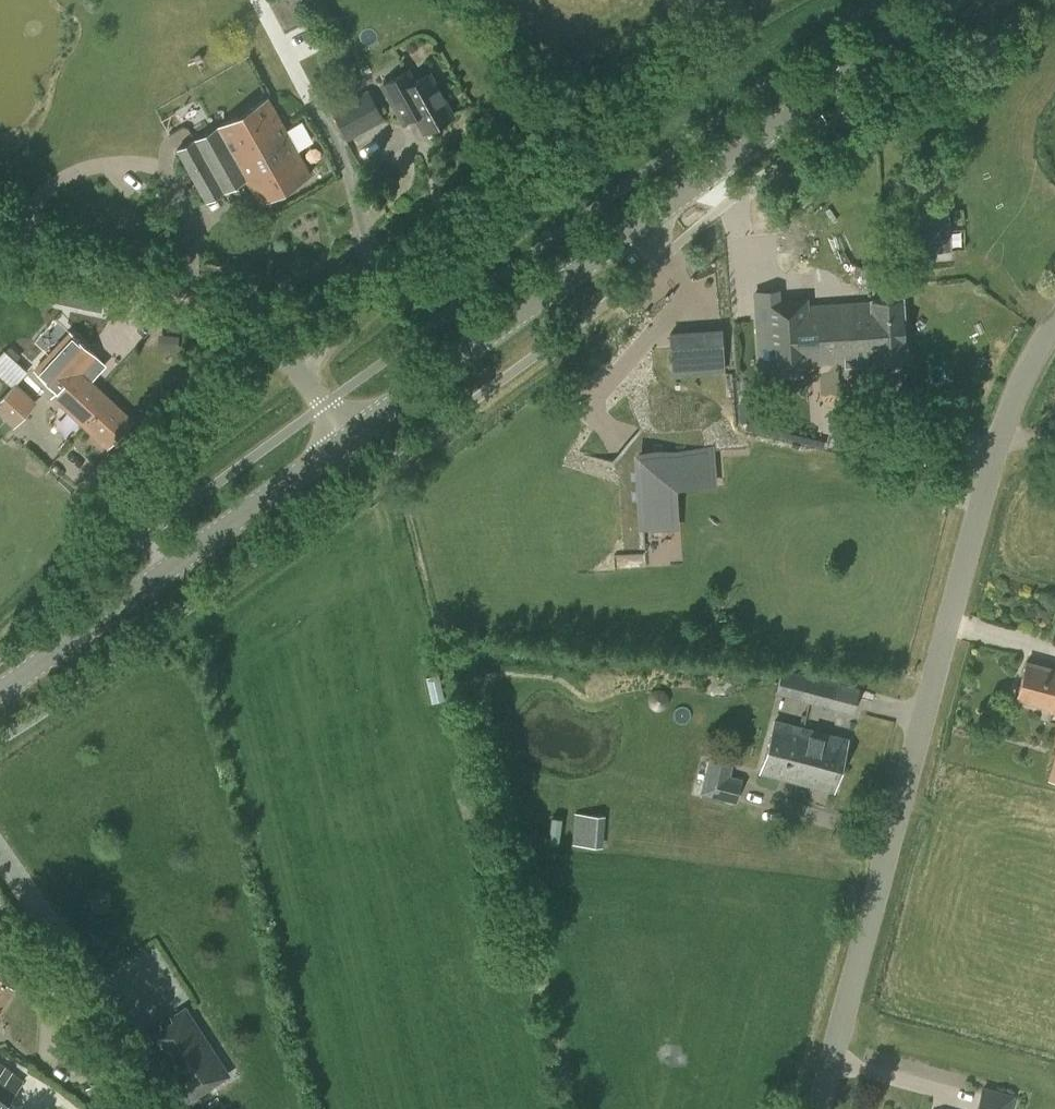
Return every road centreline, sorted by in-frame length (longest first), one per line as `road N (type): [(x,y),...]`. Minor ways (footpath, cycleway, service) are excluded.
road 1 (unclassified): [(819,1108),(997,449),(1054,324)]
road 2 (tertiary): [(355,437),(956,0)]
road 3 (tertiary): [(0,695),(355,437)]
road 4 (unclassified): [(355,437),(277,338),(221,304),(0,246)]

